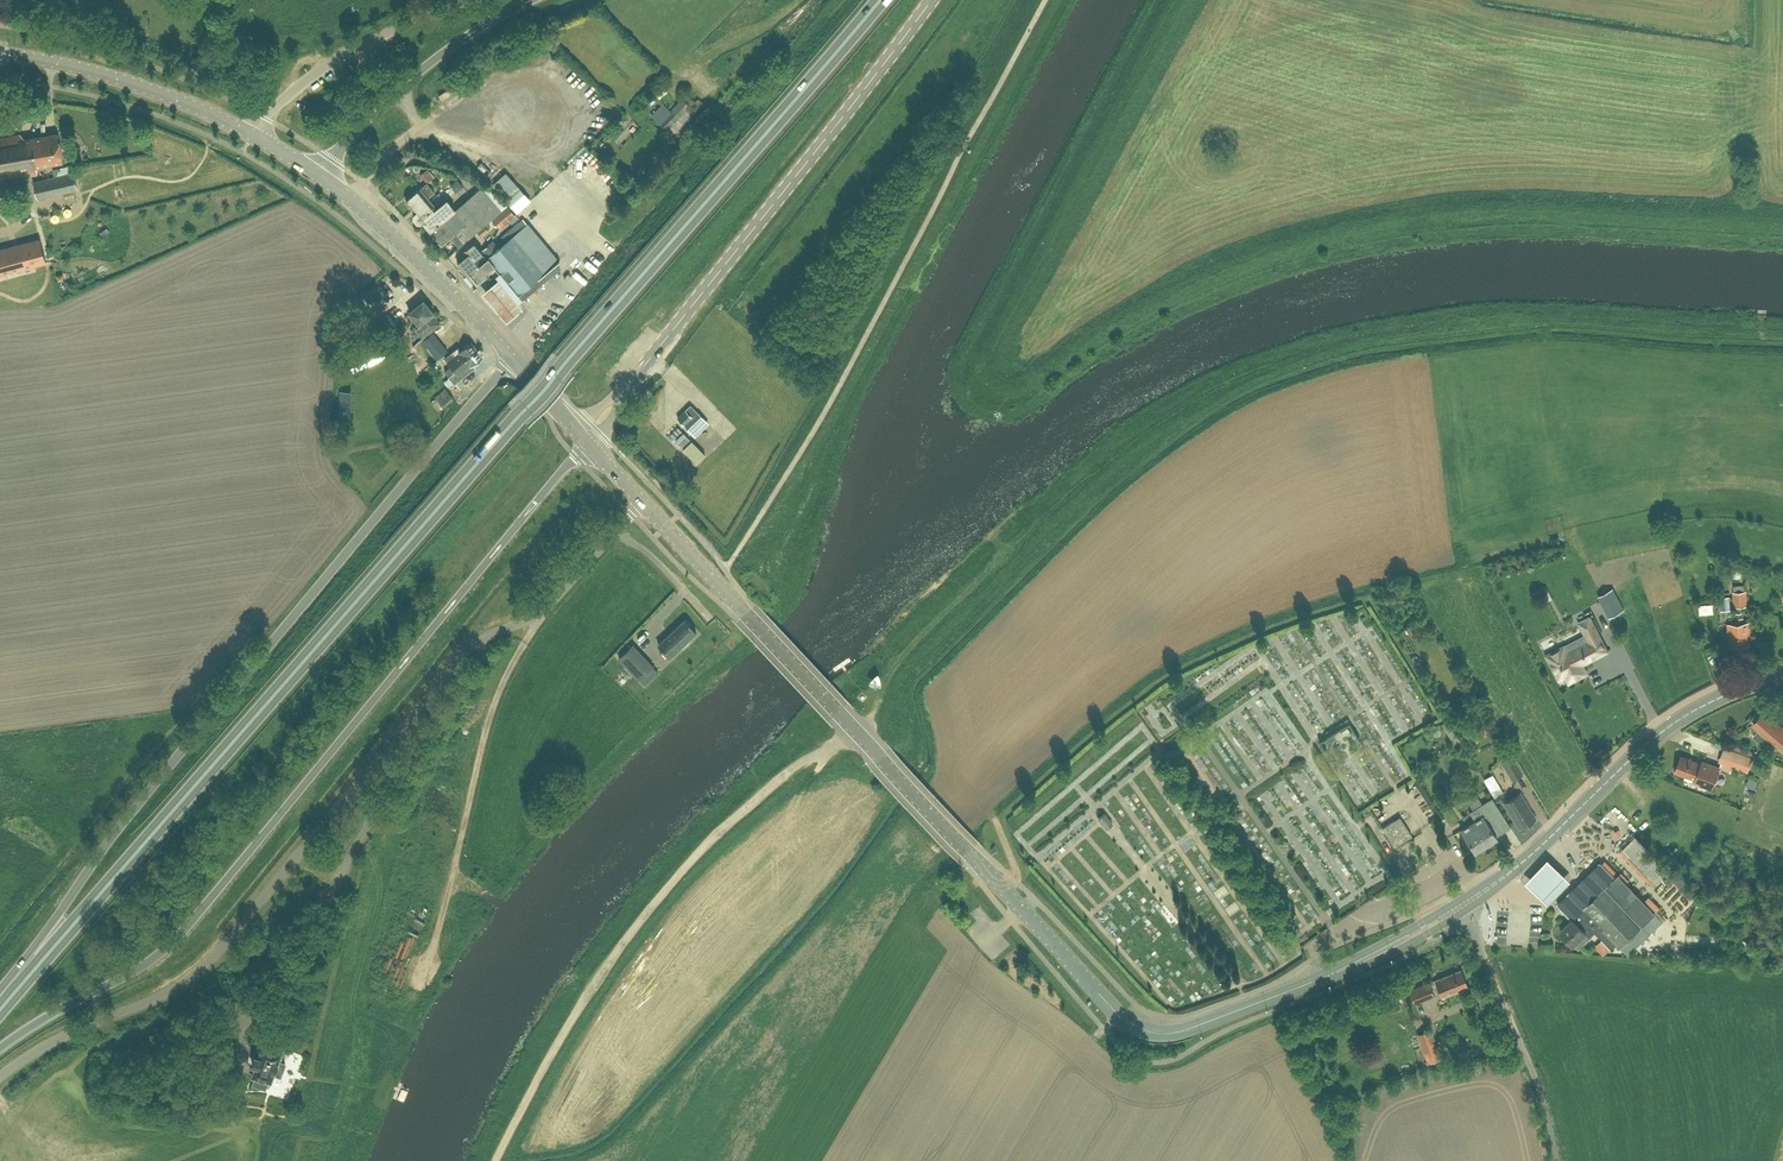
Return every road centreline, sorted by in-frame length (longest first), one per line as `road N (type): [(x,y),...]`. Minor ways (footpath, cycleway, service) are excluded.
road 1 (trunk): [(2,1002),(879,0)]
road 2 (unclassified): [(0,1077),(59,1038),(163,994),(211,959),(465,649),(548,606),(643,502)]
road 3 (trunk): [(0,1047),(167,948),(587,441)]
road 4 (trunk): [(514,359),(104,844),(2,1002)]
road 5 (secondary): [(1104,998),(643,502)]
road 6 (secondary): [(587,441),(929,0)]
road 7 (secondary): [(1459,908),(1525,860),(1673,723),(1742,687),(1782,679)]
road 8 (secondary): [(1104,998),(1129,1024),(1170,1034),(1321,979),(1459,908)]
road 9 (track): [(420,985),(491,711),(520,649)]
road 10 (trunk): [(533,0),(445,51),(316,175)]
road 11 (unclassified): [(1557,1160),(1530,1067),(1459,908)]
road 12 (secondary): [(514,359),(402,243),(316,175)]
road 13 (secondary): [(252,135),(120,79),(0,53)]
road 14 (unclassified): [(252,135),(335,59),(471,0)]

